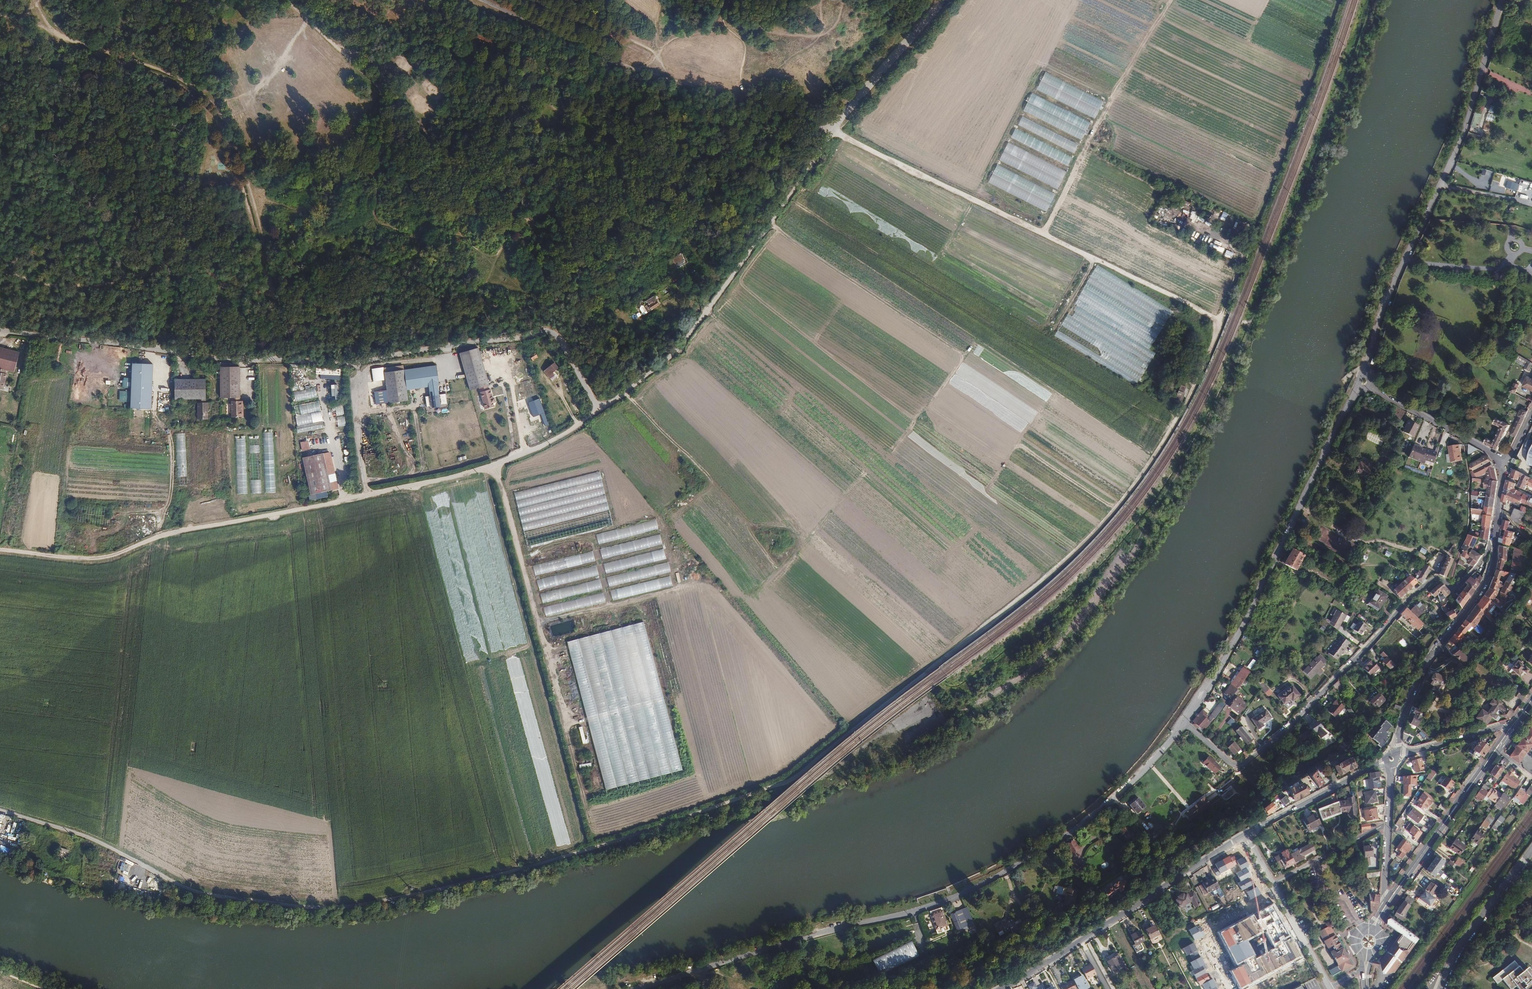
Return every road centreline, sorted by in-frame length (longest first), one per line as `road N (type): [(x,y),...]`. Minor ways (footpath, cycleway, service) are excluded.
road 1 (unclassified): [(0,810),(85,837),(202,892),(316,907),(421,893),(596,847),(789,781),(1065,564),(1141,478),(1171,430),(1213,343),(1213,317),(833,131)]
road 2 (unclassified): [(833,131),(683,343),(599,409),(549,332),(338,364),(0,330)]
road 3 (track): [(0,550),(103,559),(181,531),(442,480),(539,448),(599,409)]
road 4 (residential): [(642,988),(974,887),(1091,818),(1184,723)]
road 5 (track): [(770,223),(956,349),(980,344),(1153,460)]
road 6 (residential): [(1494,541),(1454,590),(1435,579),(1405,604),(1291,725),(1237,768),(1184,723)]
road 7 (residential): [(1364,376),(1402,259),(1455,156),(1502,0)]
road 8 (track): [(596,847),(494,465)]
road 9 (residential): [(1184,723),(1229,653),(1359,389)]
road 10 (track): [(439,579),(497,799),(488,809),(402,825)]
road 11 (track): [(308,507),(314,601),(331,606),(439,579),(419,485)]
road 12 (track): [(487,0),(617,65),(755,110)]
road 13 (residential): [(1245,835),(1001,988)]
road 14 (track): [(1045,234),(1171,0)]
road 15 (track): [(623,391),(745,518),(777,576)]
road 16 (residential): [(1393,755),(1430,657),(1486,586),(1494,541)]
road 17 (unclassified): [(833,131),(943,0)]
road 18 (track): [(537,624),(702,582)]
road 19 (residential): [(1531,850),(1460,946),(1441,988)]
road 20 (residential): [(1387,761),(1245,835)]
road 21 (track): [(392,683),(544,652)]
road 22 (residential): [(1502,460),(1370,387)]
road 23 (track): [(520,559),(591,541),(610,606)]
road 24 (residential): [(1388,824),(1272,885)]
road 25 (track): [(162,536),(172,461),(159,415)]
road 26 (track): [(1140,53),(1032,0)]

